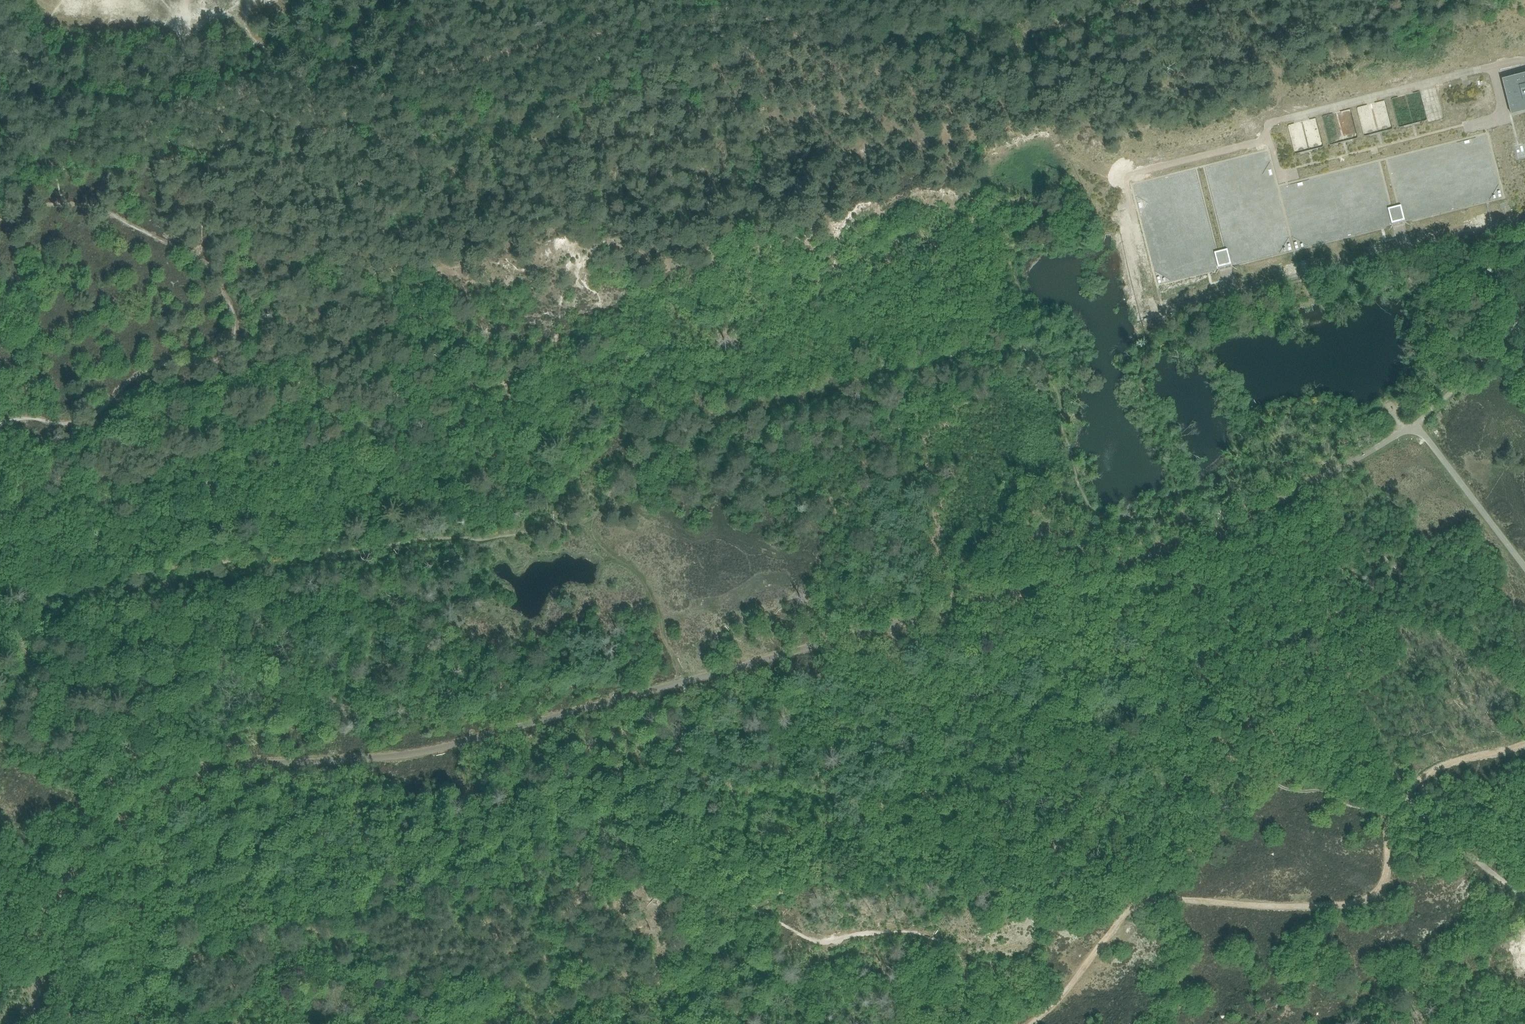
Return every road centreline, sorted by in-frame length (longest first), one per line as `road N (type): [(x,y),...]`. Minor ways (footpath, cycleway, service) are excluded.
road 1 (track): [(1030,1023),(1139,903),(1368,899),(1384,886),(1389,822),(1407,795),(1524,741)]
road 2 (track): [(1137,175),(1269,141)]

